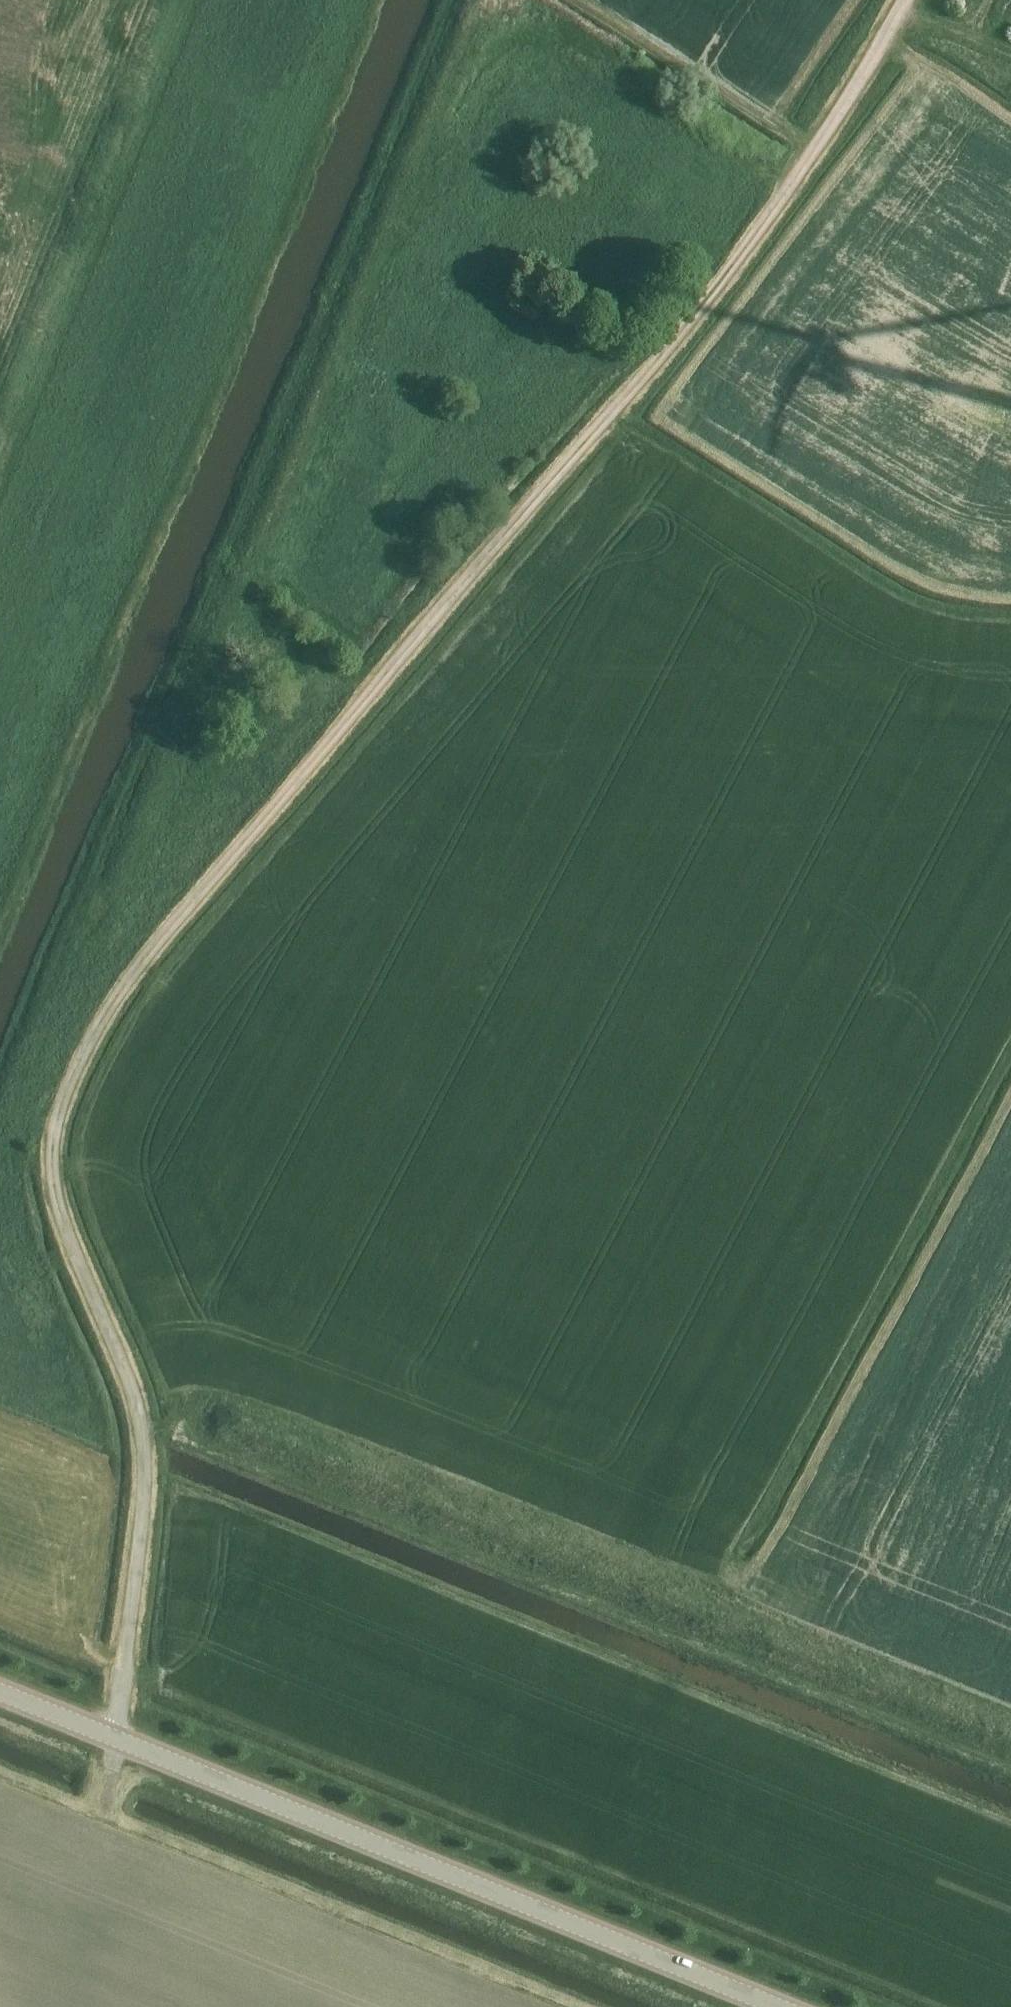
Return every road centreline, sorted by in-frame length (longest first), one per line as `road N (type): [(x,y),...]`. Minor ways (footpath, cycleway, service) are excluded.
road 1 (track): [(116,1739),(144,1455),(134,1389),(56,1199),(52,1157),(68,1084),(138,969),(747,247),(904,0)]
road 2 (secondary): [(765,2006),(0,1693)]

